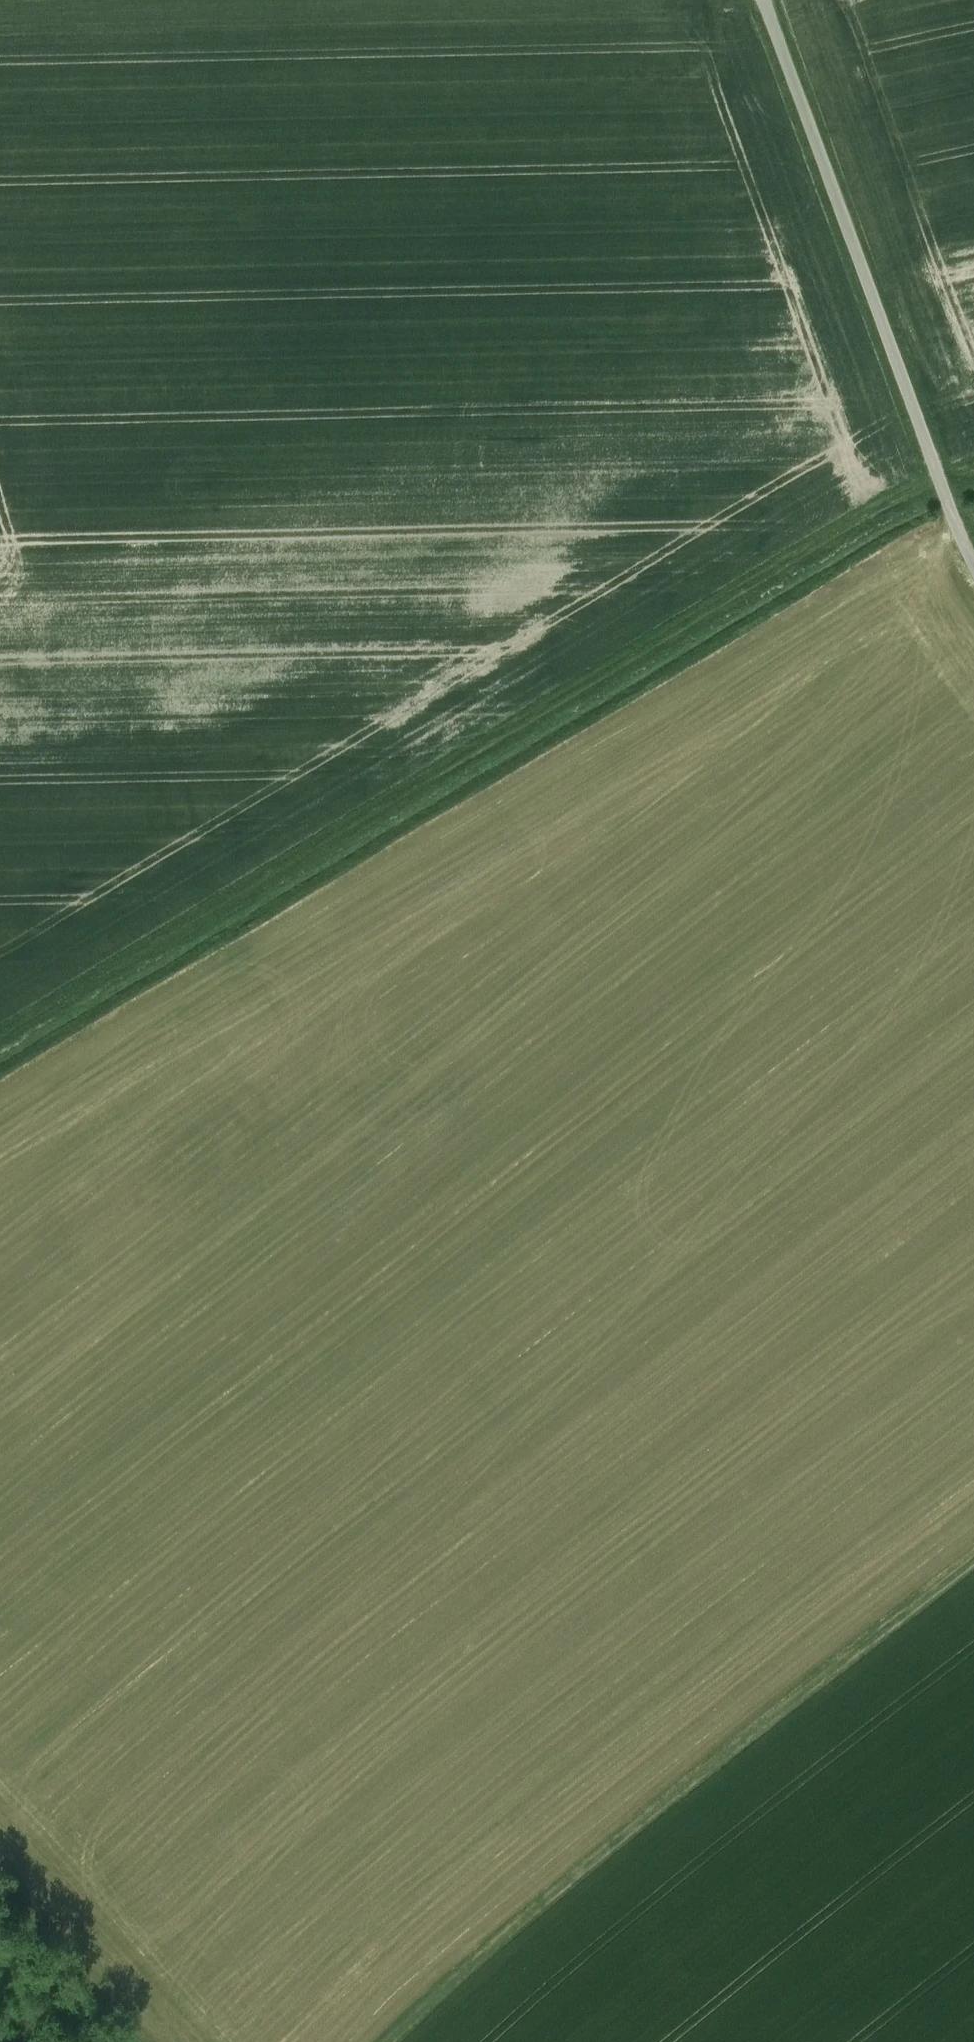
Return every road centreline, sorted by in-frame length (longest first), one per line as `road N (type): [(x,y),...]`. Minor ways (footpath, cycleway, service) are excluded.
road 1 (unclassified): [(764,0),(973,561)]

